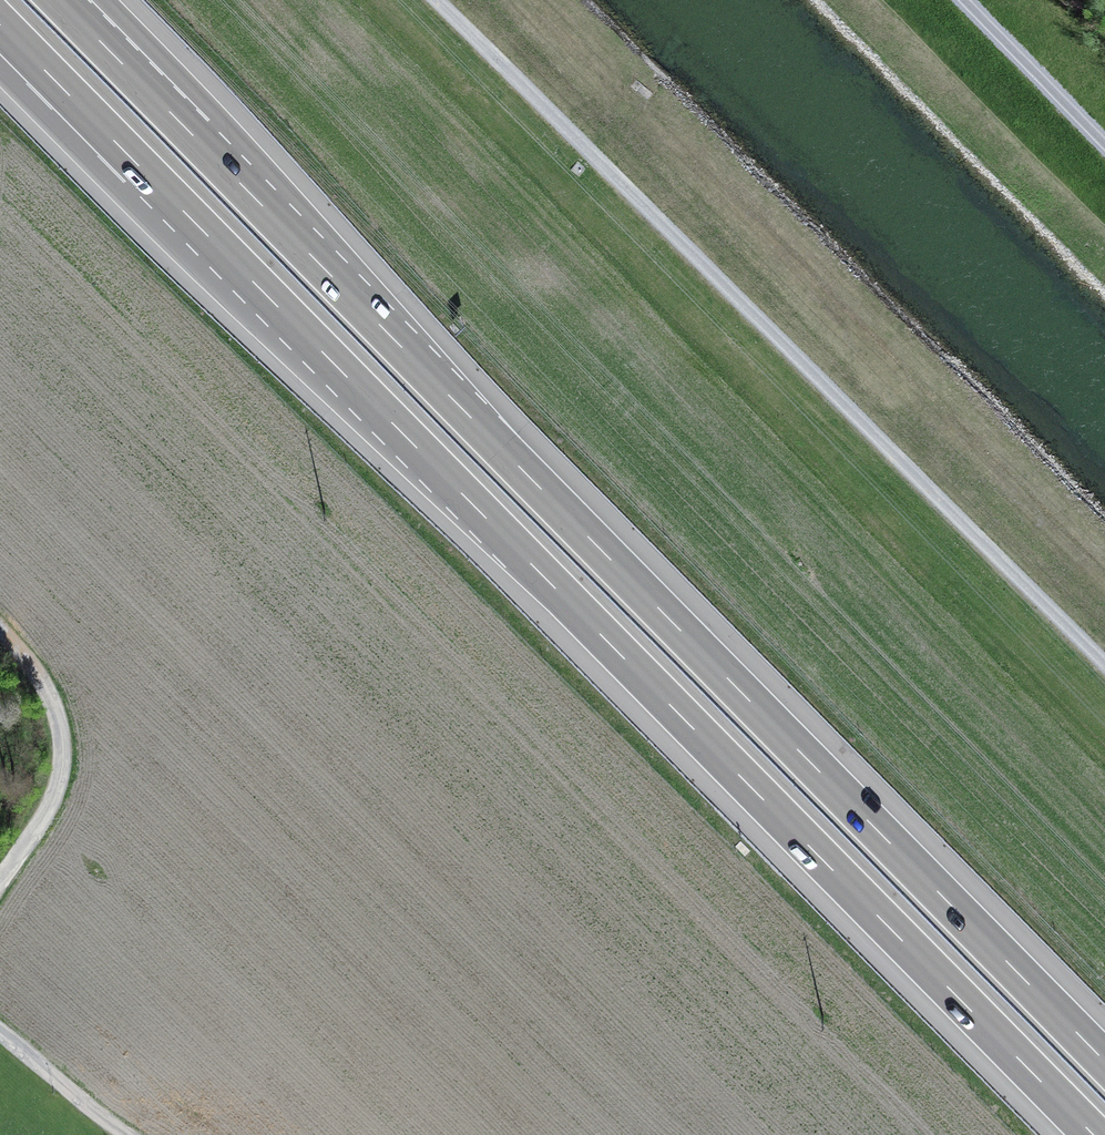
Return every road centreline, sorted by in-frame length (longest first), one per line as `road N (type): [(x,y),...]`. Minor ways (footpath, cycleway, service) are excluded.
road 1 (motorway): [(0,25),(1093,1134)]
road 2 (motorway): [(1104,1061),(113,52)]
road 3 (track): [(1104,666),(435,0)]
road 4 (track): [(0,884),(47,814),(62,747),(41,680),(0,630)]
road 5 (track): [(1104,147),(961,0)]
road 6 (track): [(126,1134),(0,1033)]

